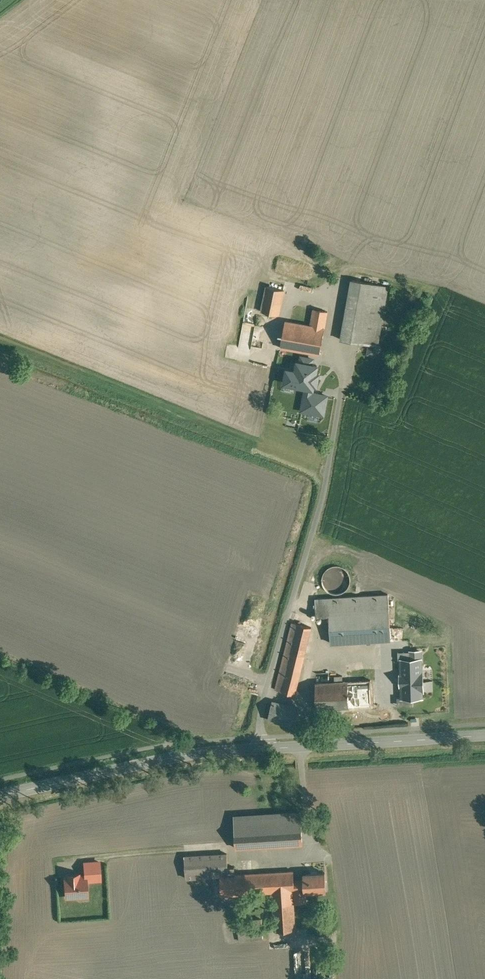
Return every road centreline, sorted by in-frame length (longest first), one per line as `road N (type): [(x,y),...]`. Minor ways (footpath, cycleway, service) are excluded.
road 1 (secondary): [(484,735),(206,752),(0,796)]

